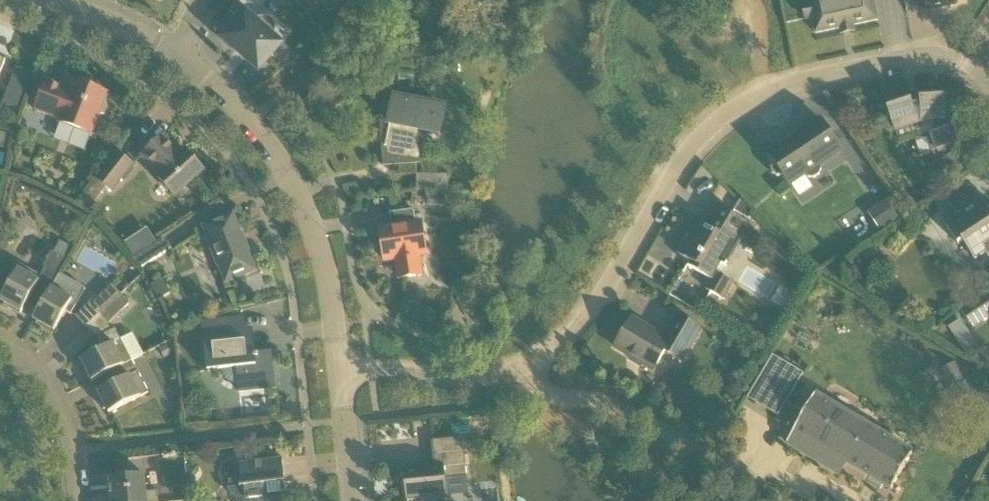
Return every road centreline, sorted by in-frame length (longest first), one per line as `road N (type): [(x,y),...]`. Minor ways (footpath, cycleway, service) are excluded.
road 1 (residential): [(930,61),(796,86),(730,117),(695,148),(598,308),(569,342),(529,367)]
road 2 (residential): [(342,372),(333,299),(299,197),(248,123),(180,56)]
road 3 (residential): [(724,458),(589,402),(541,390),(529,367)]
road 4 (residential): [(342,372),(410,372),(467,385),(529,367)]
road 5 (residential): [(80,500),(76,450),(60,401),(0,348)]
road 6 (residential): [(180,56),(51,0)]
road 7 (residential): [(355,500),(342,372)]

